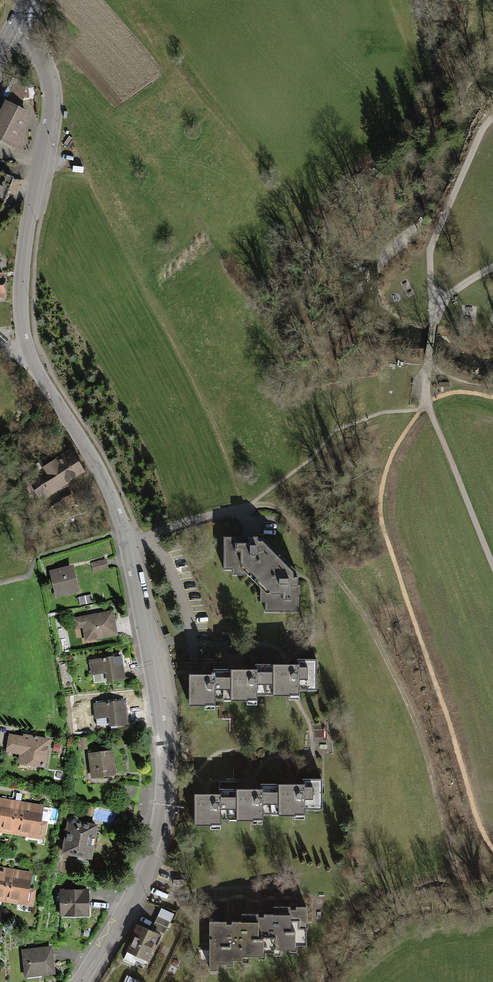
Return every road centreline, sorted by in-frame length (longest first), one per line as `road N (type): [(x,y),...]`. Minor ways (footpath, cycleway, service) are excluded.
road 1 (residential): [(64,412),(125,542),(164,763),(162,819),(147,866),(81,981)]
road 2 (track): [(254,503),(285,513),(372,630),(422,742),(452,856),(468,873),(492,880)]
road 3 (residential): [(64,412),(28,359),(21,306),(49,81),(39,51),(10,27)]
road 4 (track): [(427,403),(492,566)]

